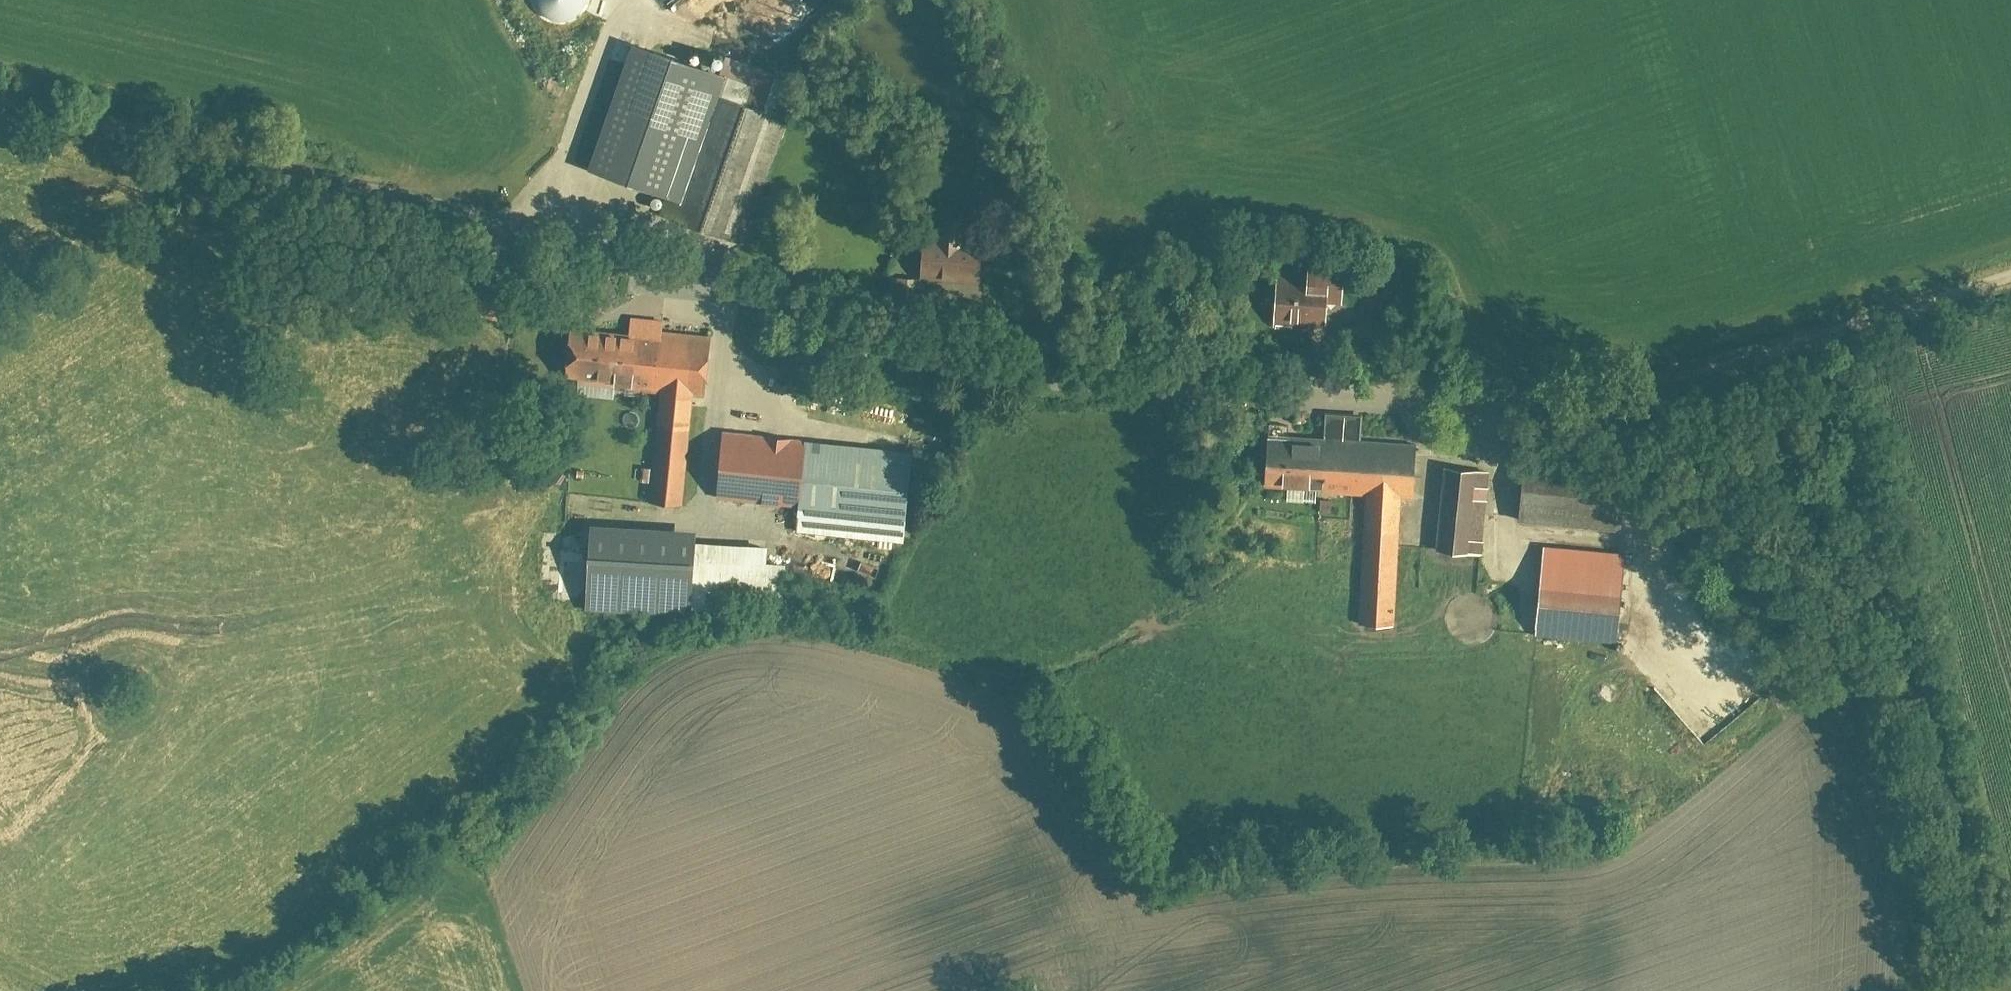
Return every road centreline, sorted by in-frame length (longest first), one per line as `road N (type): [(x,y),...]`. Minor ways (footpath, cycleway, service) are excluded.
road 1 (residential): [(1600,389),(1468,398),(1274,395),(981,375),(541,229),(0,106)]
road 2 (track): [(2010,276),(1716,367),(1600,389)]

